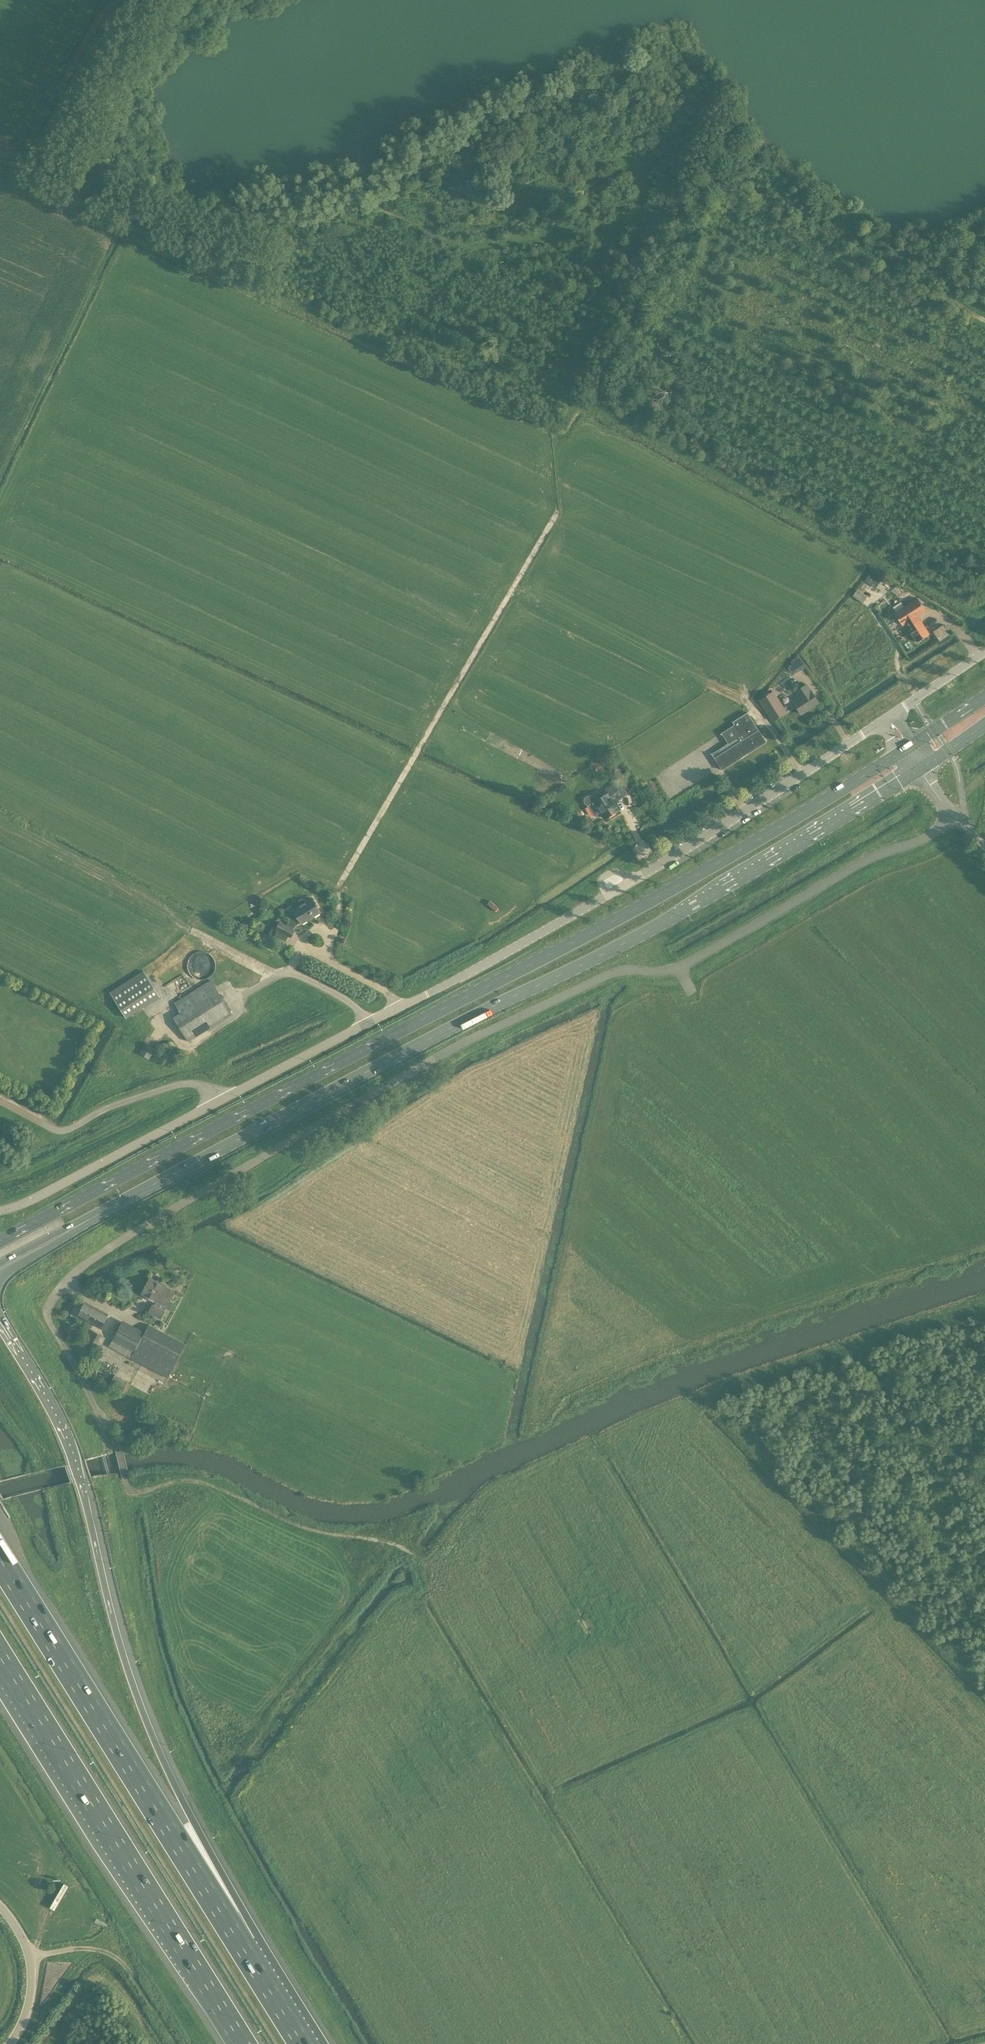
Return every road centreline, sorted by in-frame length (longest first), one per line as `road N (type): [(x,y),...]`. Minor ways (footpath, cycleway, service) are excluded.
road 1 (unclassified): [(132,1492),(112,1427),(47,1316),(62,1285),(98,1255),(477,1038),(616,972),(680,966),(864,860),(957,817)]
road 2 (primary): [(907,748),(626,913),(0,1243)]
road 3 (primary): [(83,1222),(630,939),(920,769)]
road 4 (motorway): [(244,1948),(128,1670),(72,1462),(0,1328)]
road 5 (motorway): [(244,1948),(0,1558)]
road 6 (motorway): [(0,1657),(243,2043)]
road 7 (unclassified): [(222,1100),(607,894)]
road 8 (unclassified): [(636,877),(881,722)]
road 9 (unclassified): [(0,1210),(222,1100)]
road 10 (unclassified): [(0,1101),(59,1133),(182,1085),(222,1100)]
road 11 (track): [(177,2043),(111,1954),(31,1956)]
road 12 (unclassified): [(12,2043),(32,1995),(30,1951),(0,1908)]

